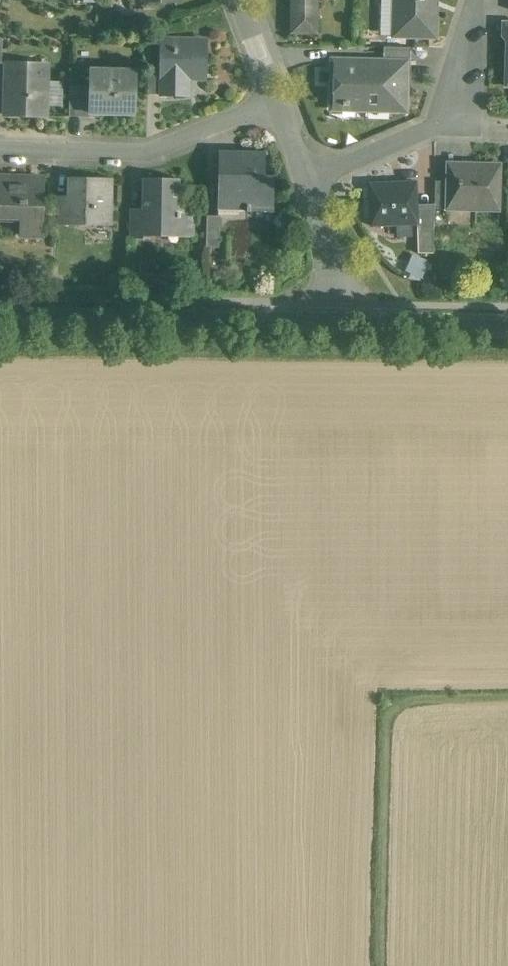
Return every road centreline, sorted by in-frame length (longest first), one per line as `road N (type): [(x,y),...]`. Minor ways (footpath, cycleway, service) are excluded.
road 1 (tertiary): [(0,325),(336,331)]
road 2 (residential): [(303,172),(460,126),(486,0)]
road 3 (residential): [(281,108),(144,153),(0,150)]
road 4 (tertiary): [(336,331),(507,331)]
road 5 (residential): [(336,331),(332,268),(303,172)]

